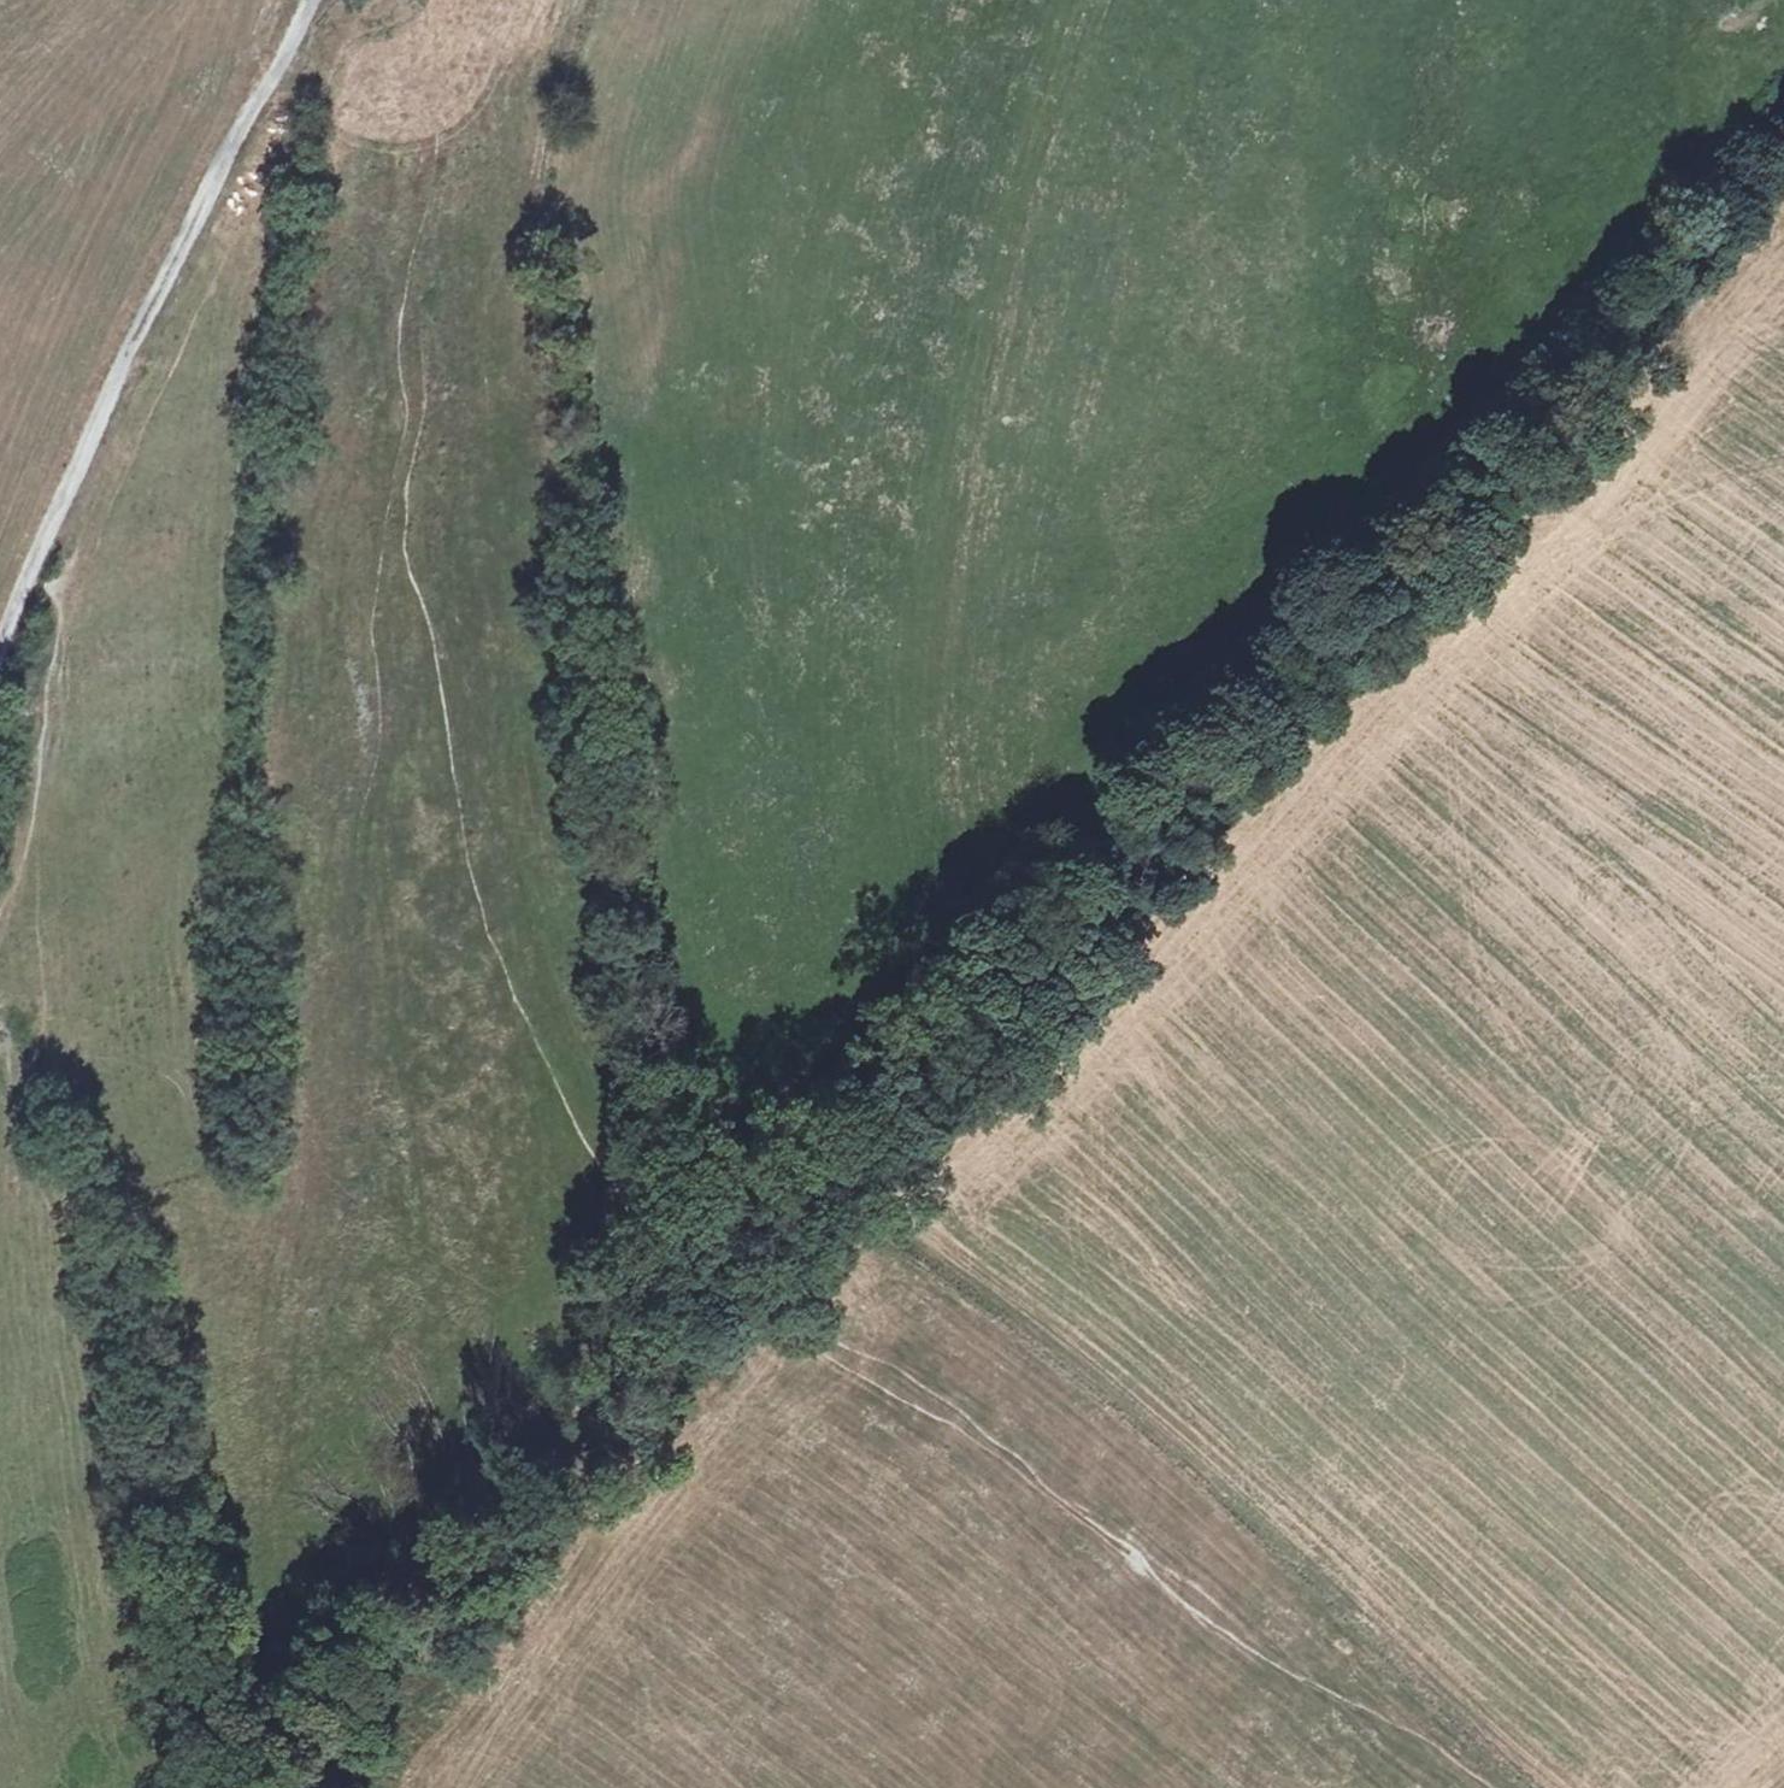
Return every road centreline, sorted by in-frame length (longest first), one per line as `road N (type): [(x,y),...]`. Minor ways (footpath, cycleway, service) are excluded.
road 1 (track): [(0,667),(119,374),(311,0)]

